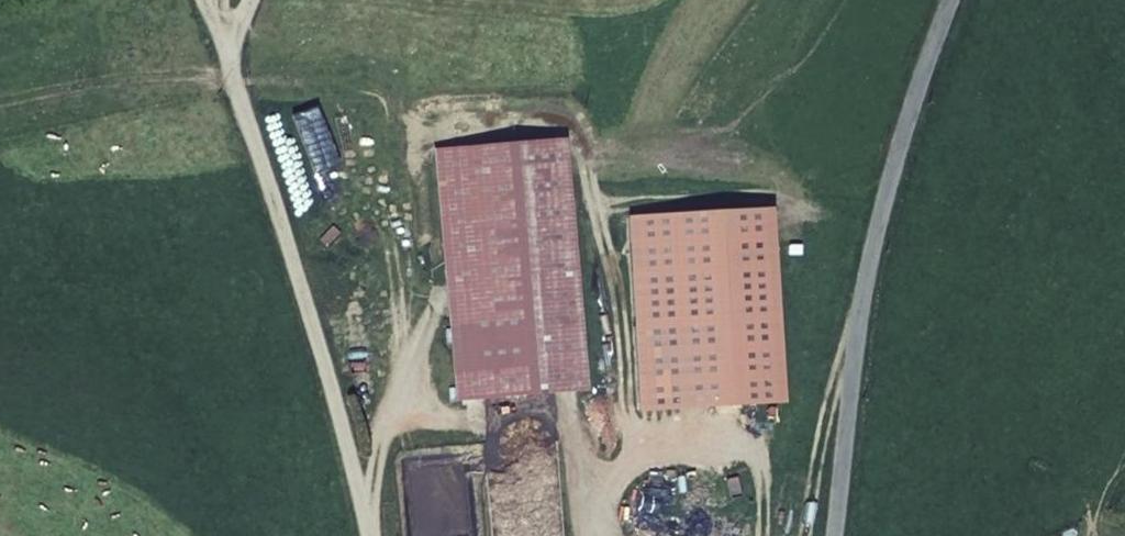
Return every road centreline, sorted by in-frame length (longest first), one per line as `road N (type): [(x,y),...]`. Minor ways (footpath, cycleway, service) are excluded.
road 1 (track): [(384,535),(362,382),(236,44),(212,0)]
road 2 (unclassified): [(959,0),(935,61),(879,293),(832,535)]

